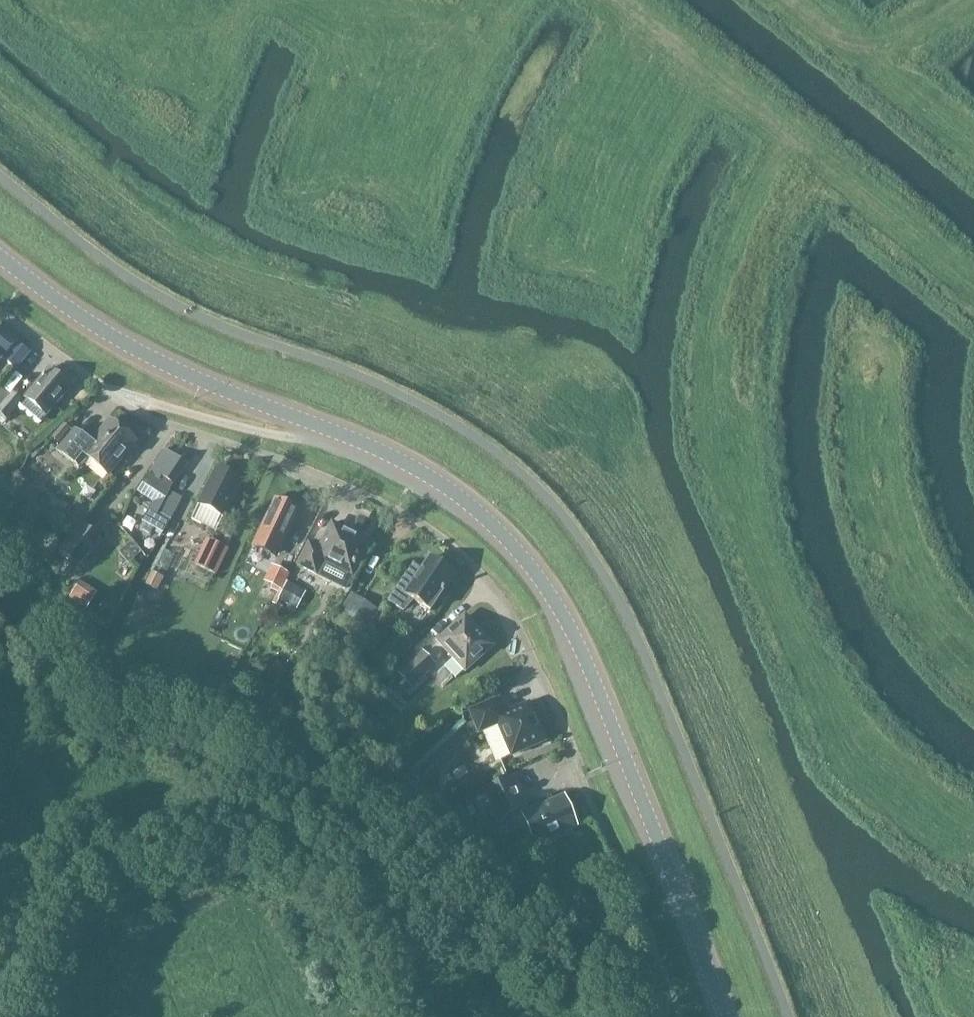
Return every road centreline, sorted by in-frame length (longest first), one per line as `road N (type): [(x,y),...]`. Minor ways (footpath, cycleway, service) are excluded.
road 1 (tertiary): [(722,1016),(574,636),(550,592),(503,536),(411,466),(135,350),(0,254)]
road 2 (residential): [(586,795),(517,620),(455,548),(397,509),(326,477),(155,420),(0,314)]
road 3 (track): [(107,390),(290,438),(380,452)]

